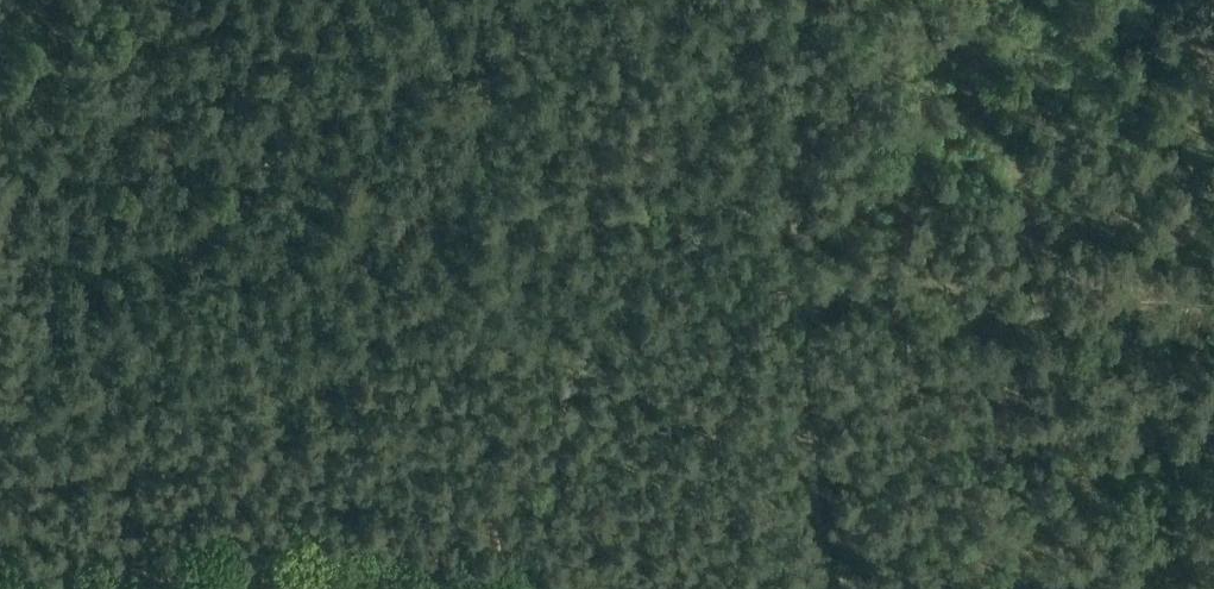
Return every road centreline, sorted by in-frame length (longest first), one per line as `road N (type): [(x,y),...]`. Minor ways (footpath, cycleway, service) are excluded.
road 1 (track): [(0,578),(340,545),(428,555),(535,588)]

